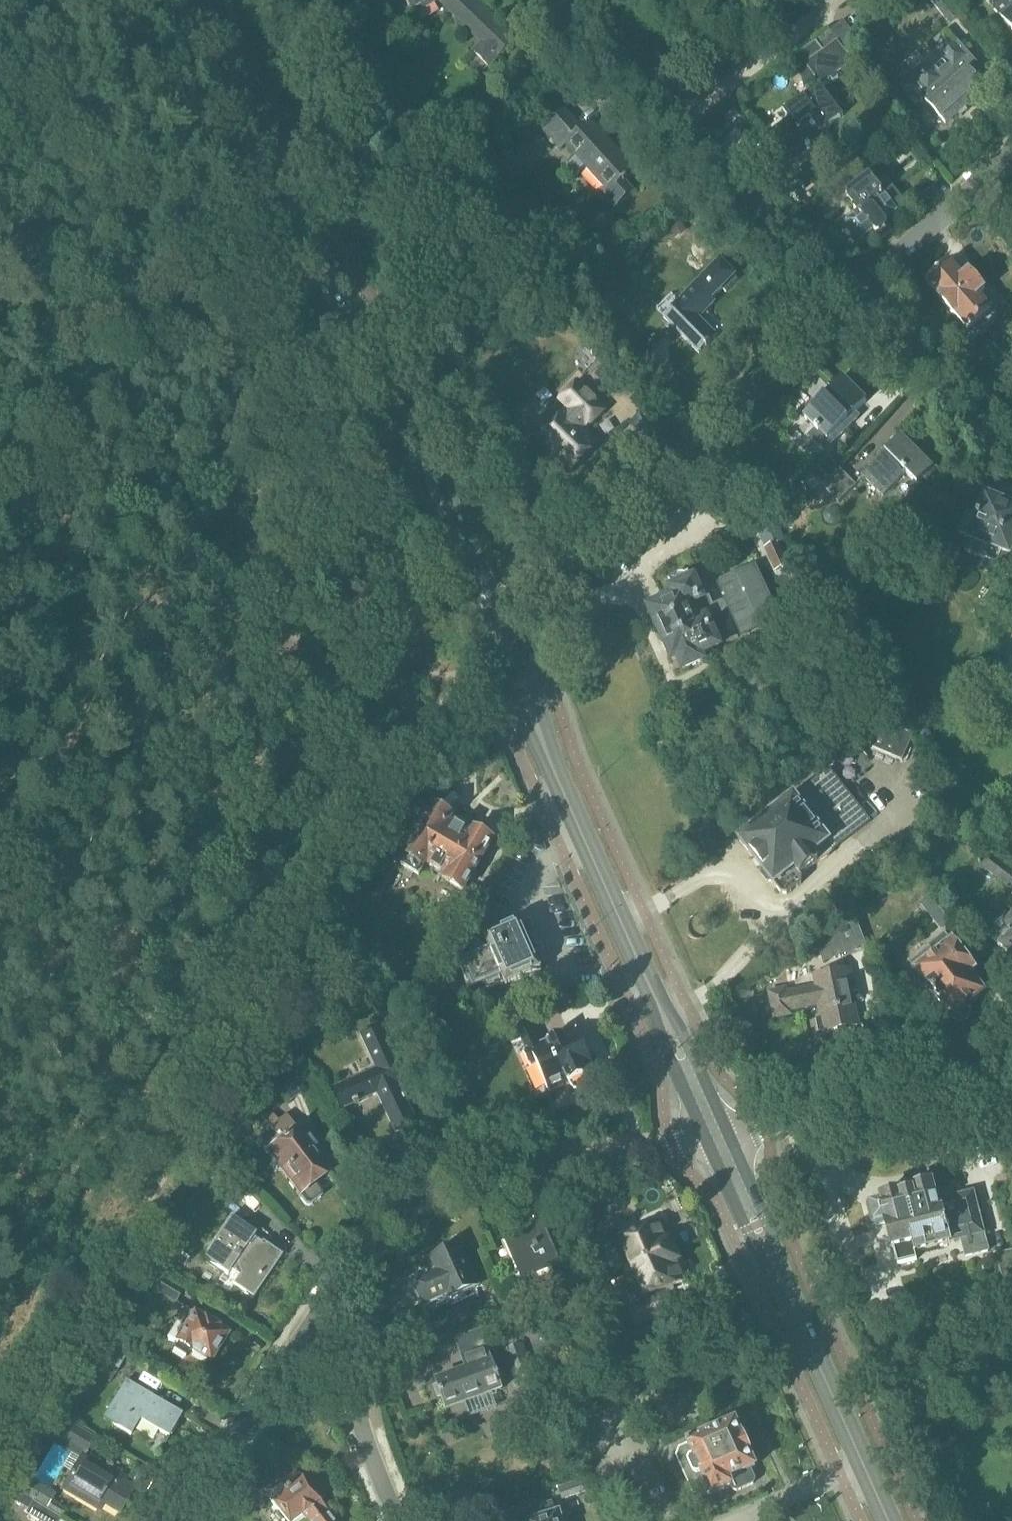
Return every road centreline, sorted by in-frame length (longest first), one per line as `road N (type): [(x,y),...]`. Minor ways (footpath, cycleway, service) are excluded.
road 1 (primary): [(498,635),(209,0)]
road 2 (primary): [(715,1136),(498,635)]
road 3 (track): [(0,564),(116,550),(227,600),(248,631),(298,663),(371,664),(453,688),(473,655)]
road 4 (residential): [(309,1336),(366,1240),(407,1199),(448,1176),(715,1136)]
road 5 (residential): [(498,635),(841,300)]
road 6 (primary): [(886,1520),(715,1136)]
road 7 (residential): [(841,300),(569,0)]
road 8 (residential): [(715,1136),(1011,1072)]
road 9 (residential): [(841,300),(1011,153)]
road 10 (residential): [(841,300),(957,411),(1011,443)]
road 11 (unclassified): [(196,1520),(309,1336)]
road 12 (unclassified): [(405,1520),(369,1415),(309,1336)]

